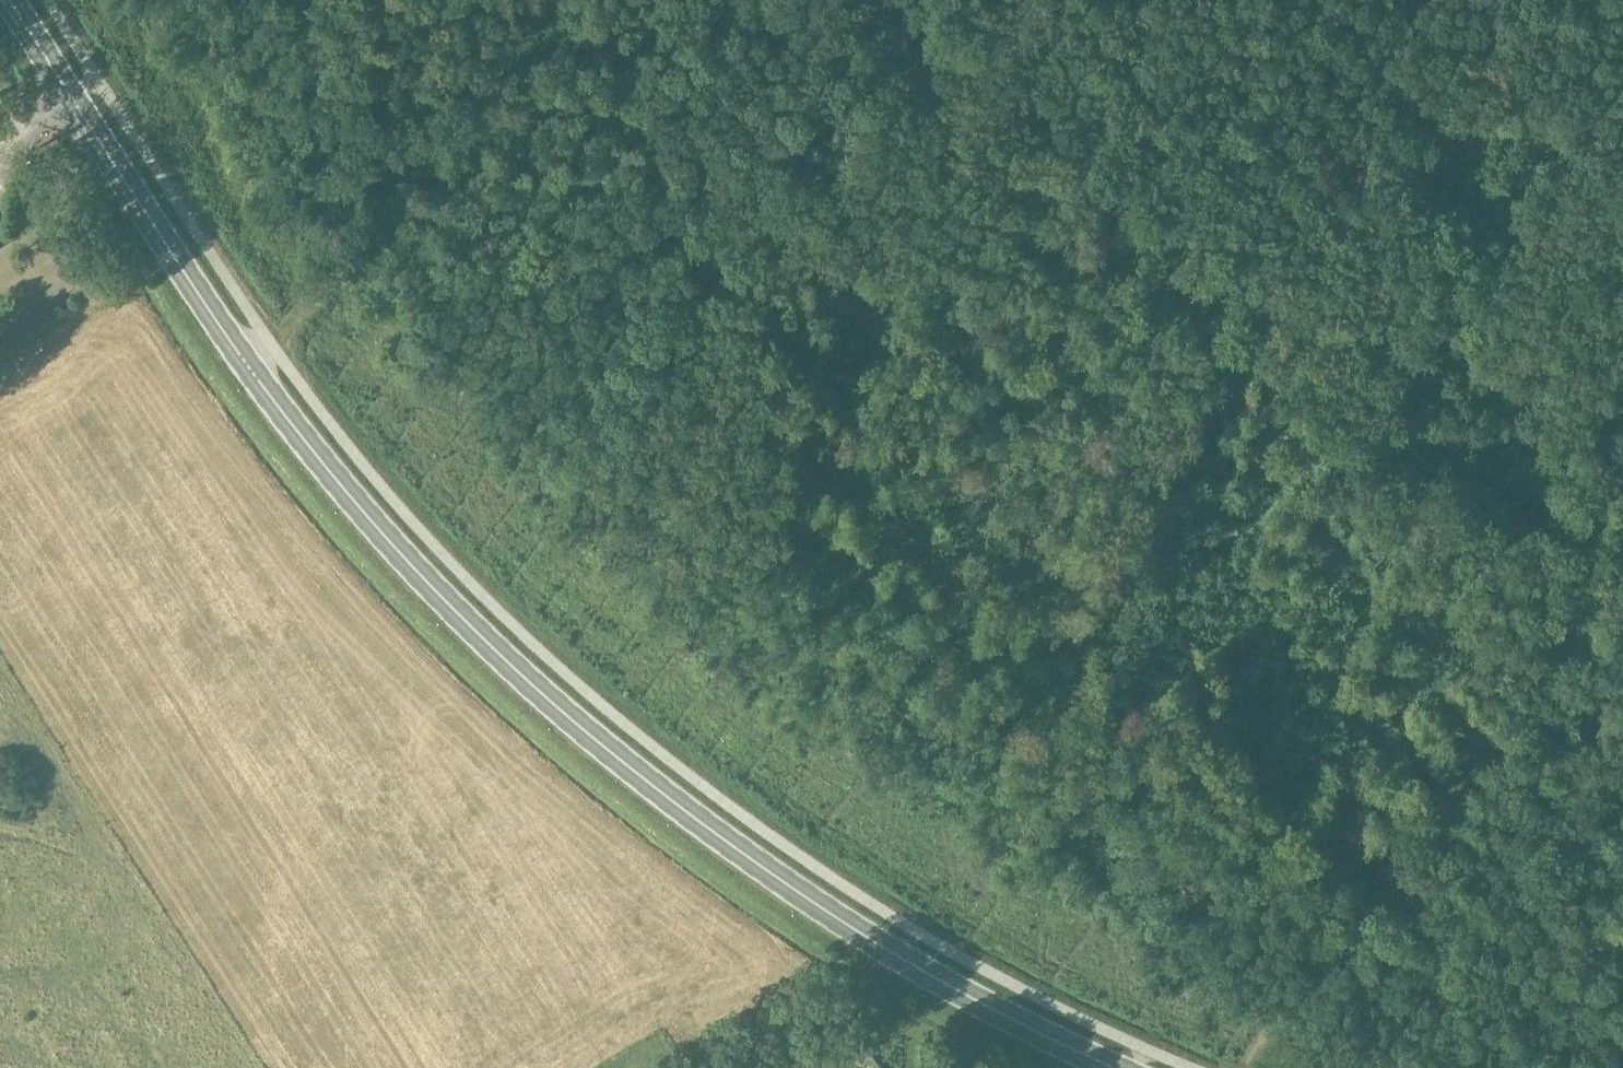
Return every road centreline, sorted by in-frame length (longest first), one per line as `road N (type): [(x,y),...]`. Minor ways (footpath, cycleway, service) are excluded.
road 1 (secondary): [(1109,1067),(961,994),(778,881),(501,658),(418,575),(284,416),(9,0)]
road 2 (track): [(1622,405),(1299,304),(1205,265),(1143,219),(905,0)]
road 3 (track): [(1239,1067),(1622,558)]
road 4 (track): [(247,365),(289,329),(543,0)]

